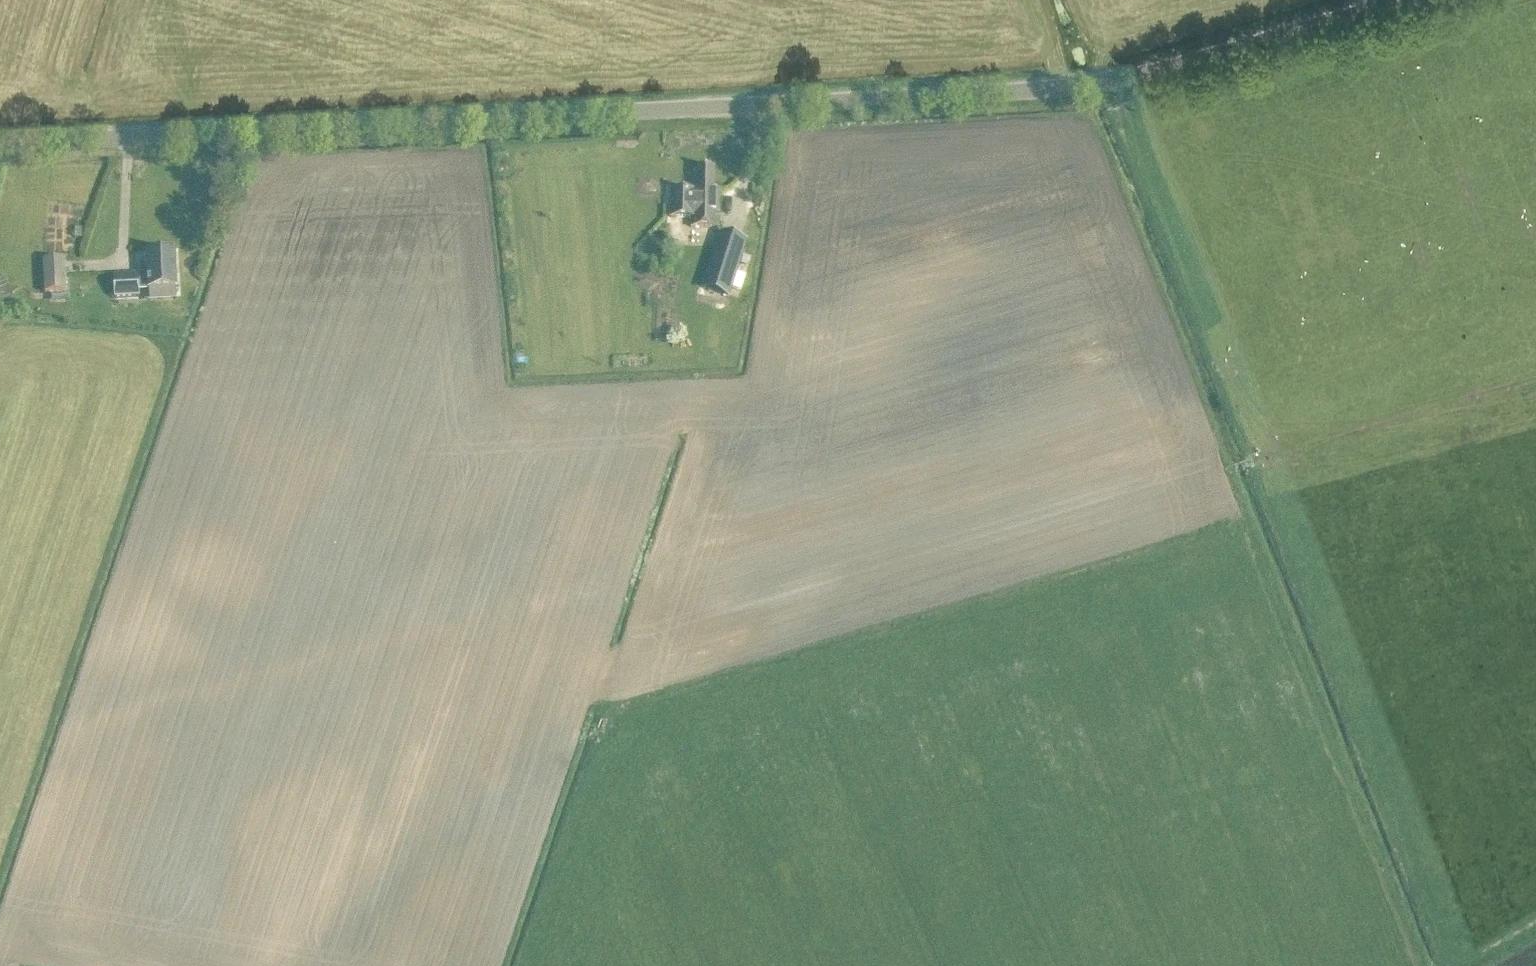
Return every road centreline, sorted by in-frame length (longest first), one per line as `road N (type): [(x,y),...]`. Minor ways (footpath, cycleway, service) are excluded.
road 1 (tertiary): [(1399,0),(1128,78),(1050,91),(0,145)]

